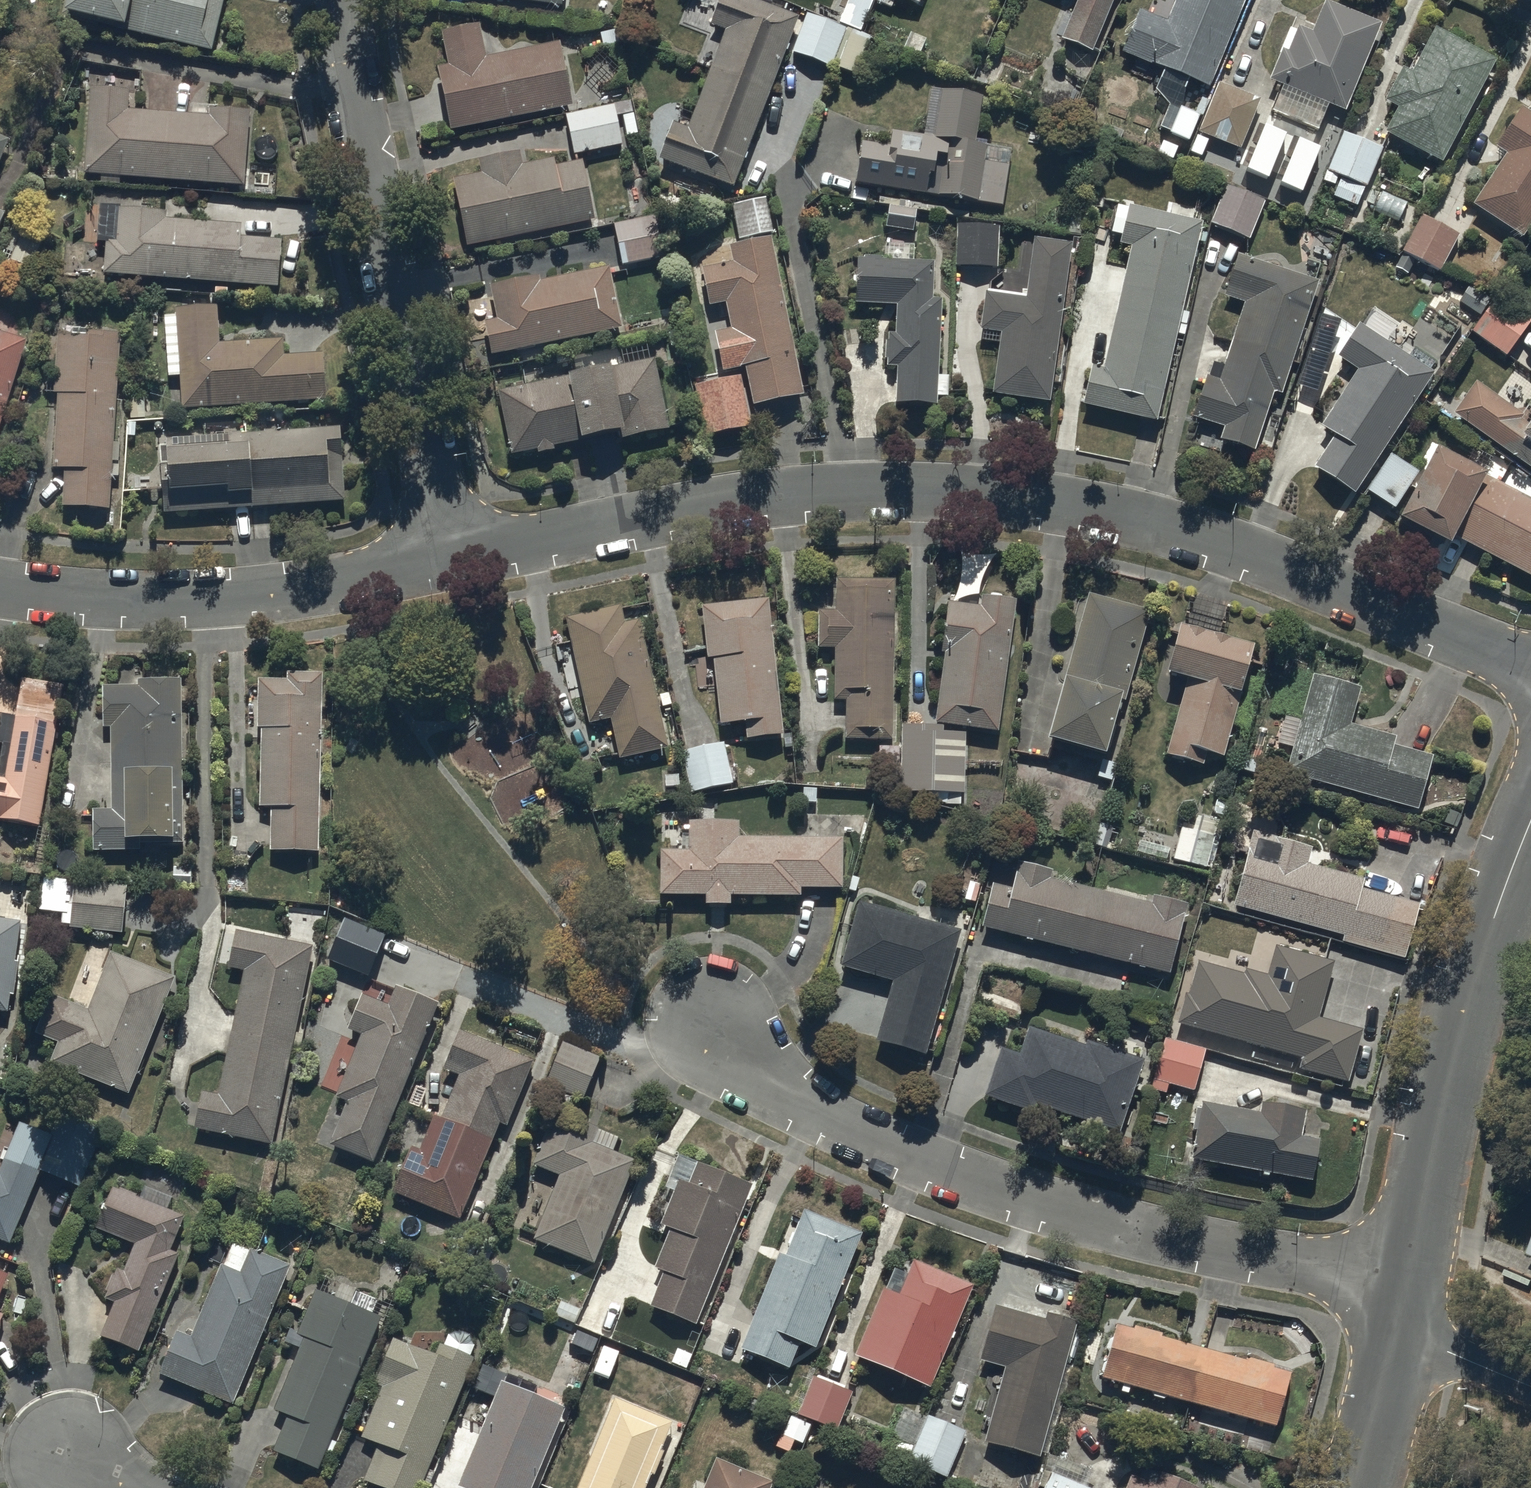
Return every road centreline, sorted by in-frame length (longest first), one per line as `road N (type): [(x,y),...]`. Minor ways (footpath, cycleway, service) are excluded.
road 1 (residential): [(450,559),(757,498),(862,487),(966,492),(1167,525),(1530,668)]
road 2 (residential): [(712,1024),(811,1110),(989,1188),(1175,1241),(1409,1280)]
road 3 (residential): [(337,0),(450,559)]
road 4 (unclassified): [(1409,1280),(1438,1119),(1495,916),(1530,824)]
road 5 (residential): [(0,591),(204,600),(450,559)]
road 6 (unclassified): [(1360,1487),(1398,1345)]
road 7 (unclassified): [(1530,1387),(1450,1354),(1398,1345)]

